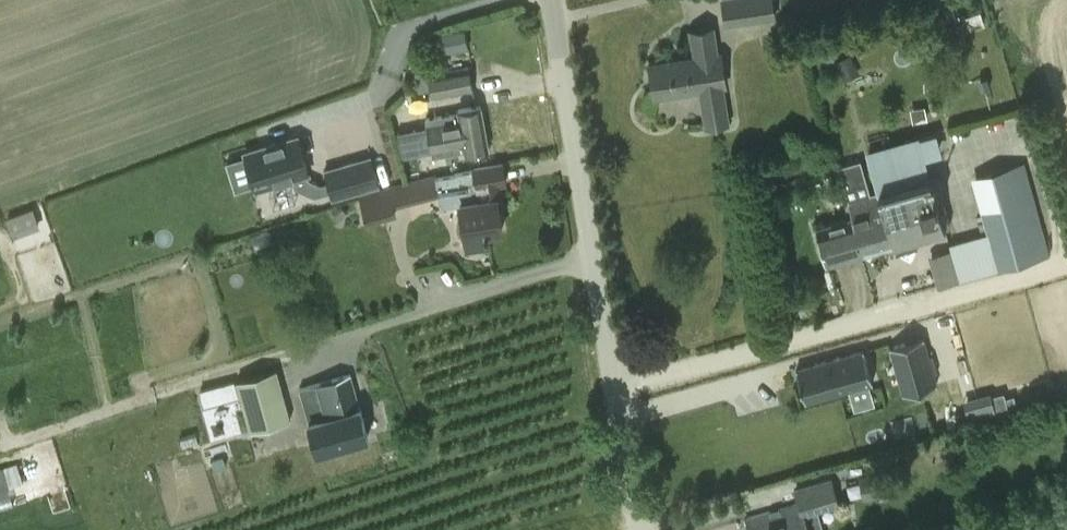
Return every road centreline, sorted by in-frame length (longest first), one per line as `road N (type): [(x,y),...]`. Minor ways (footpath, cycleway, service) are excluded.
road 1 (residential): [(636,529),(553,0)]

